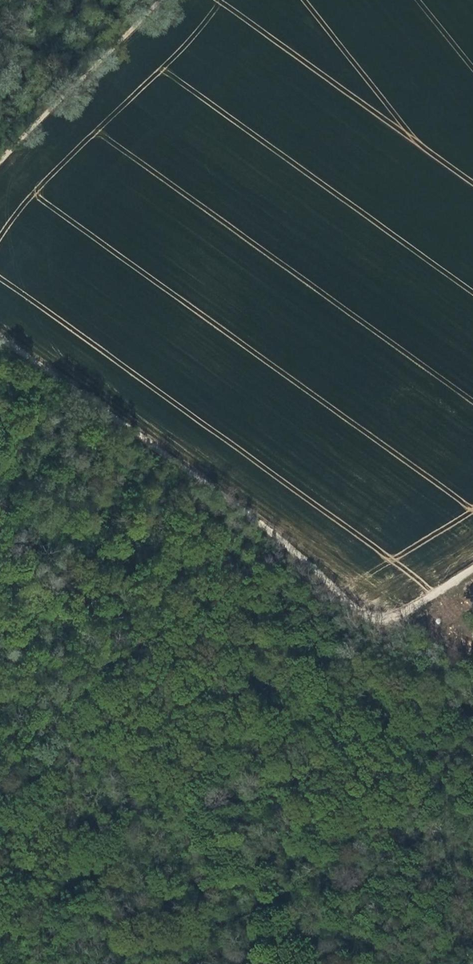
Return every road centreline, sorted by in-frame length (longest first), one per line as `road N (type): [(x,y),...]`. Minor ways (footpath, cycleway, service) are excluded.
road 1 (track): [(472,568),(395,617),(366,618),(251,515),(0,337)]
road 2 (track): [(0,158),(161,0)]
road 3 (track): [(472,901),(448,924),(363,963)]

